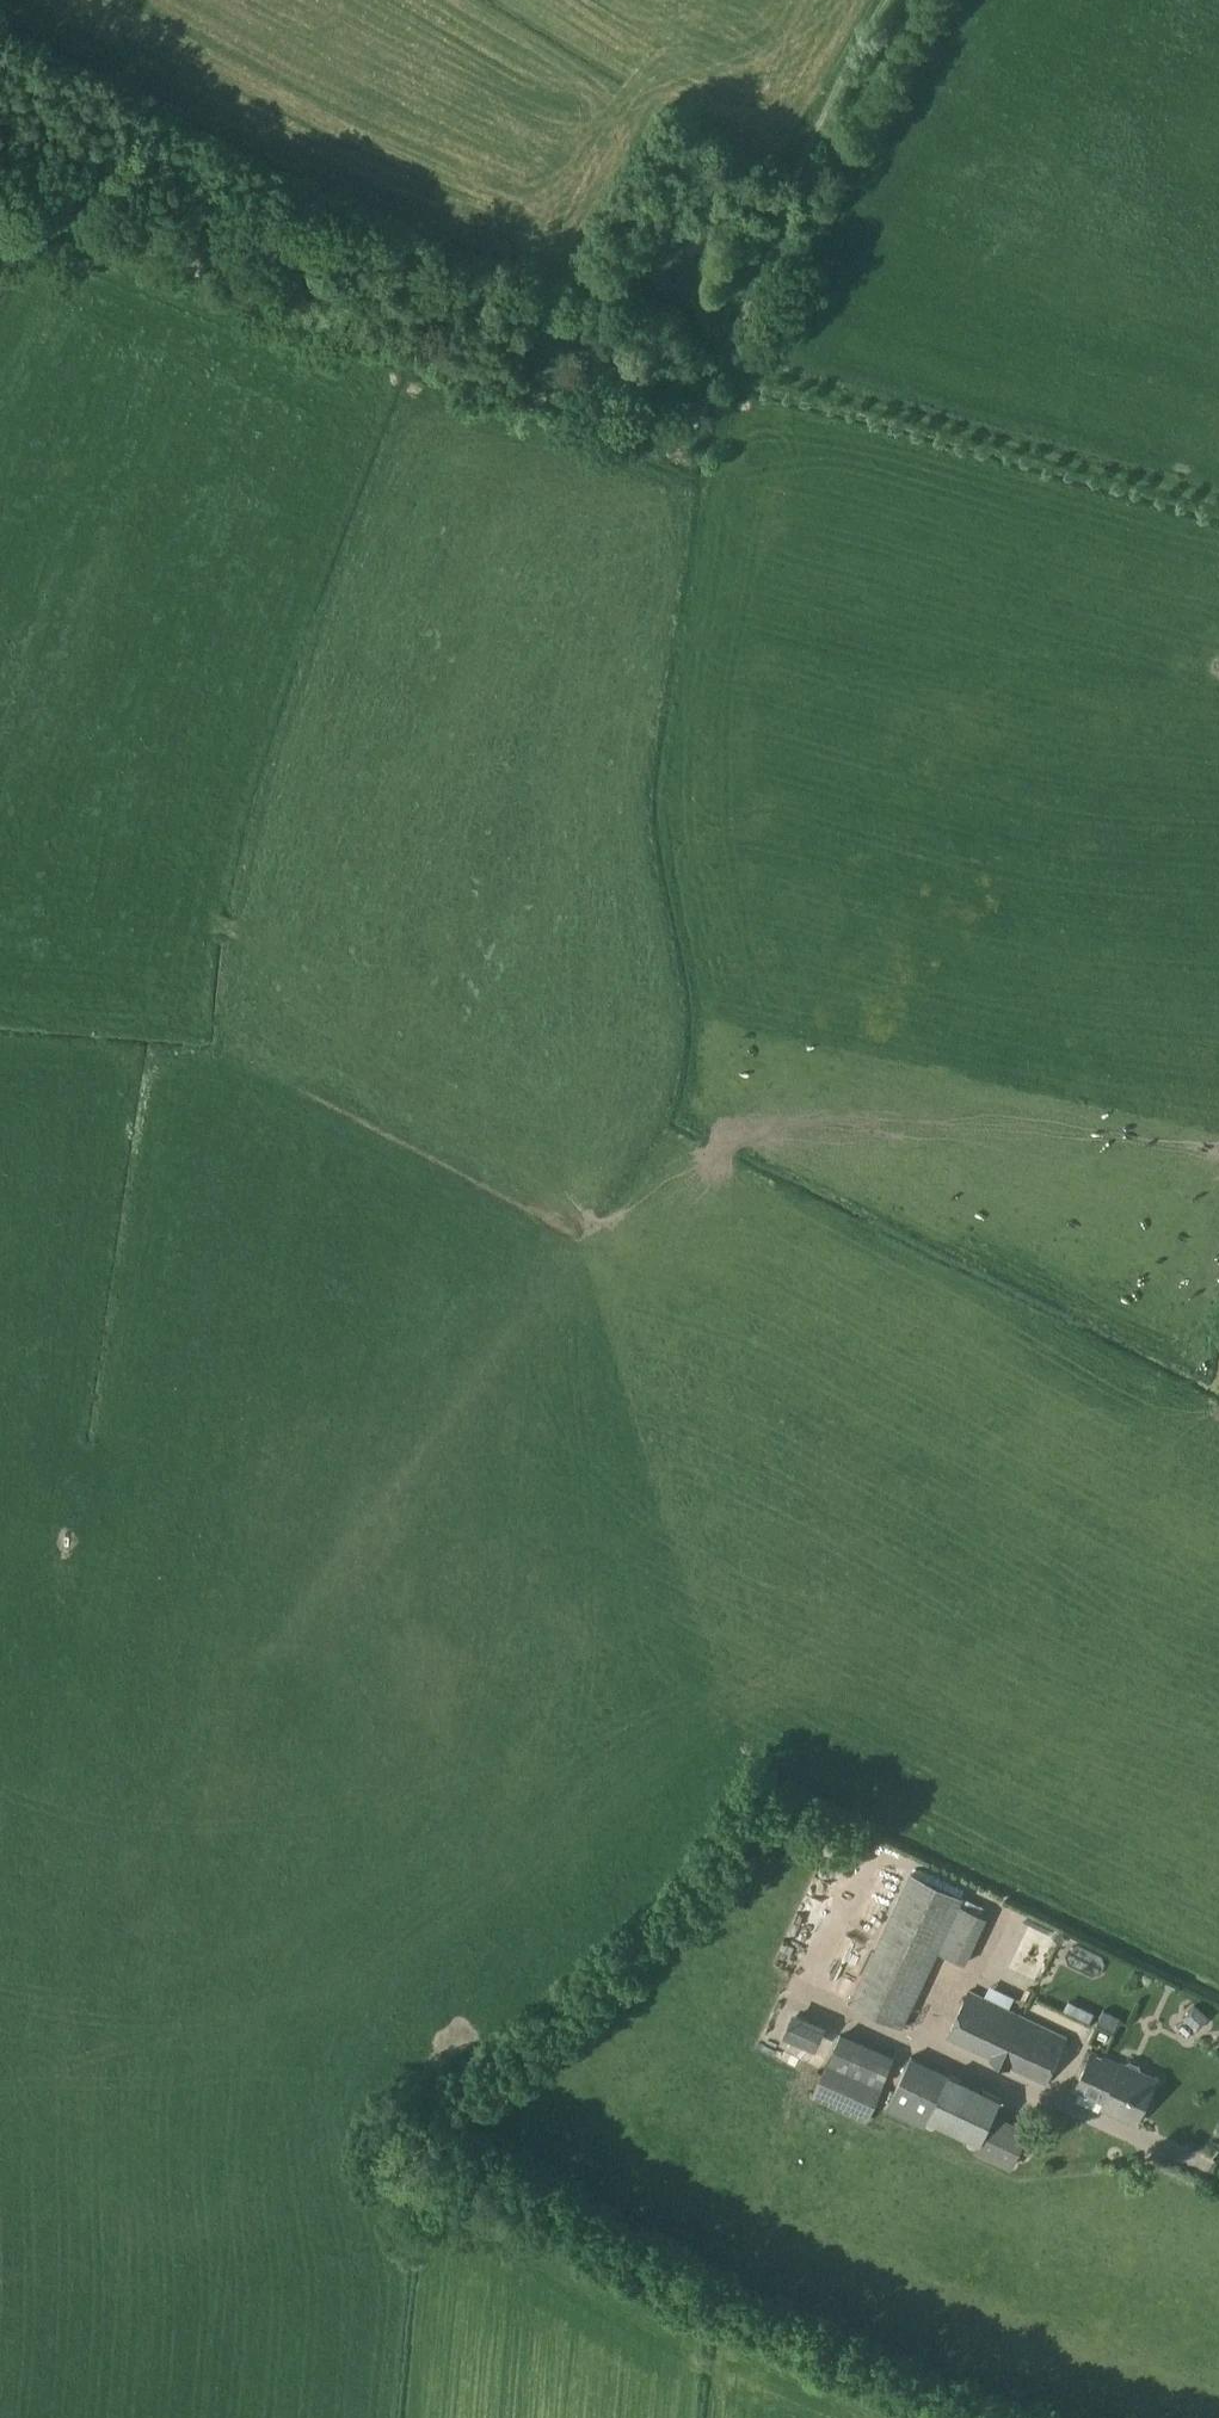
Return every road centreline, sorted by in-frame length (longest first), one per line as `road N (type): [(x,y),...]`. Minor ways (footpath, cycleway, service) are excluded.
road 1 (track): [(916,0),(705,442),(378,337),(89,219),(0,236)]

